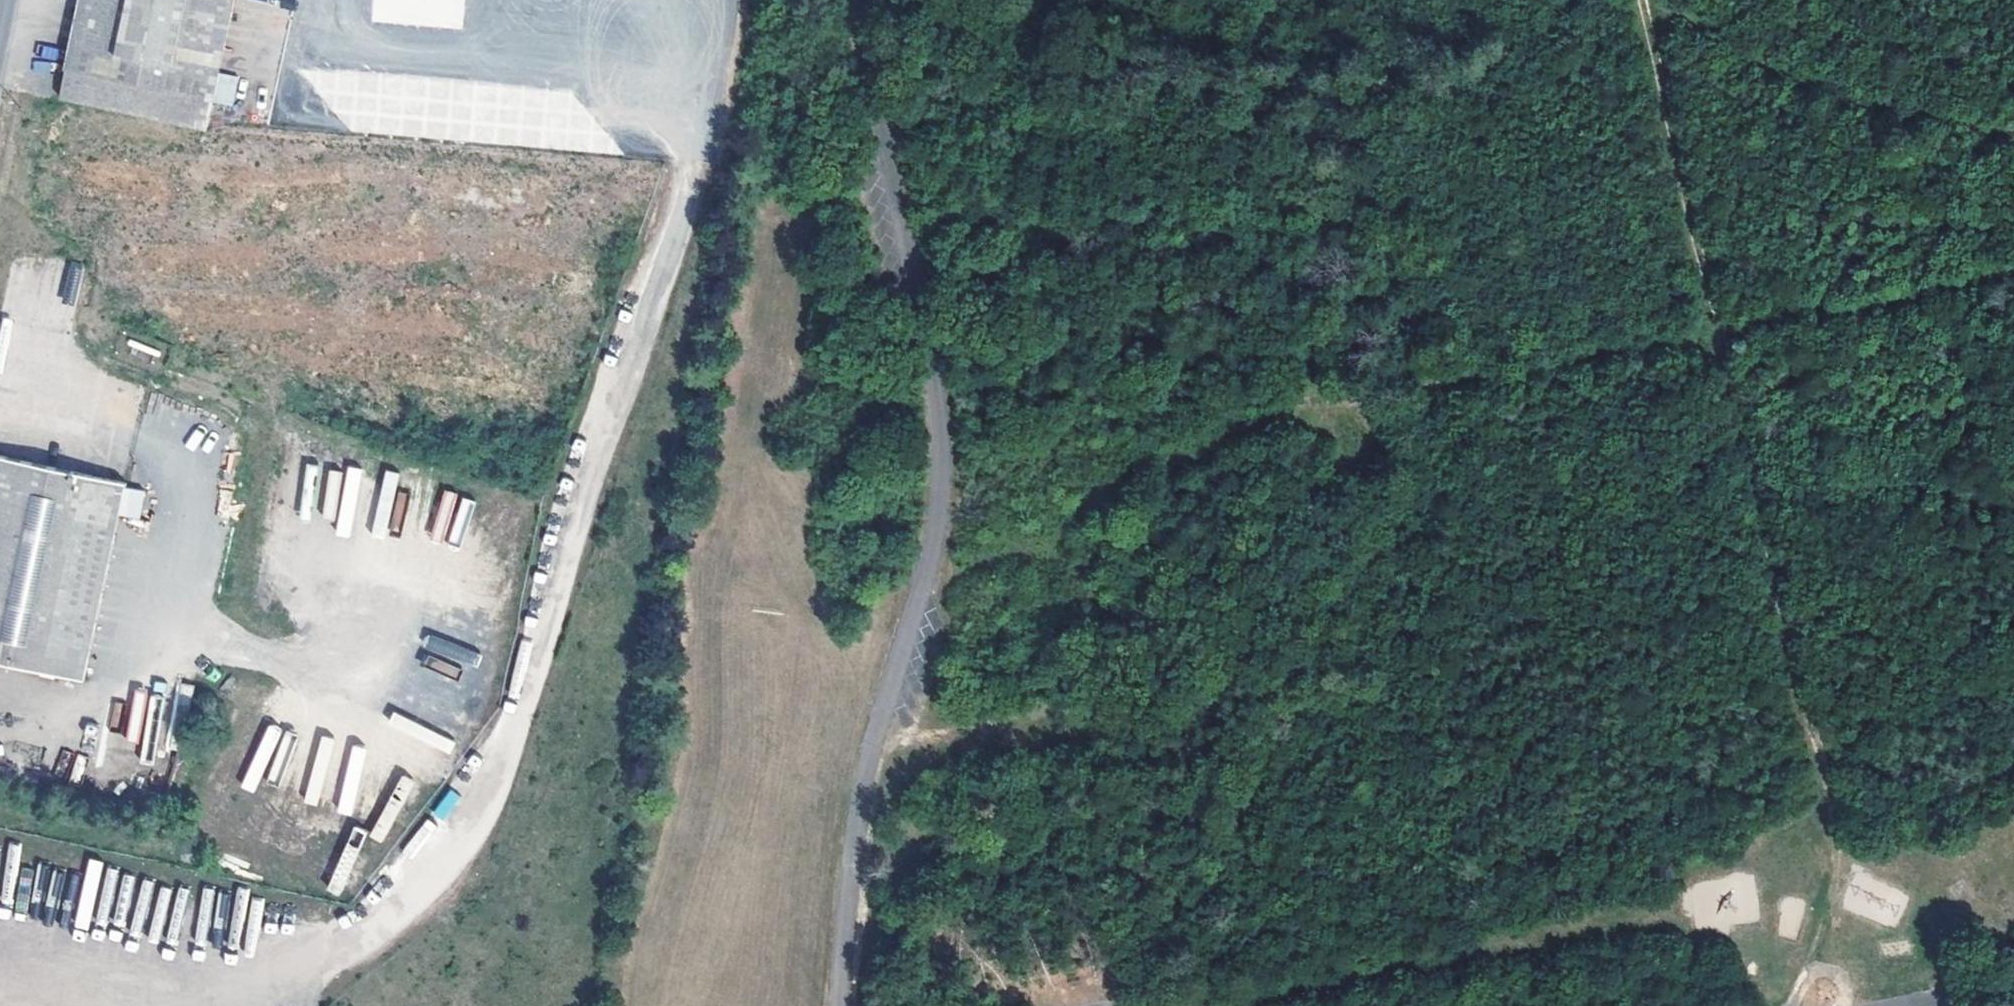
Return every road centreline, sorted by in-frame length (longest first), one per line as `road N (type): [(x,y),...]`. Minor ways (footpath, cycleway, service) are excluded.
road 1 (track): [(919,235),(1188,238),(1294,275),(1318,399),(1389,506),(1398,569),(1391,655),(1379,692),(1346,726),(1257,748),(874,735)]
road 2 (track): [(1642,0),(1803,699),(1836,803),(1835,881),(1788,1005)]
road 3 (unclassified): [(838,1005),(874,735),(943,509),(942,414),(880,0)]
road 4 (track): [(1948,989),(1826,915)]

